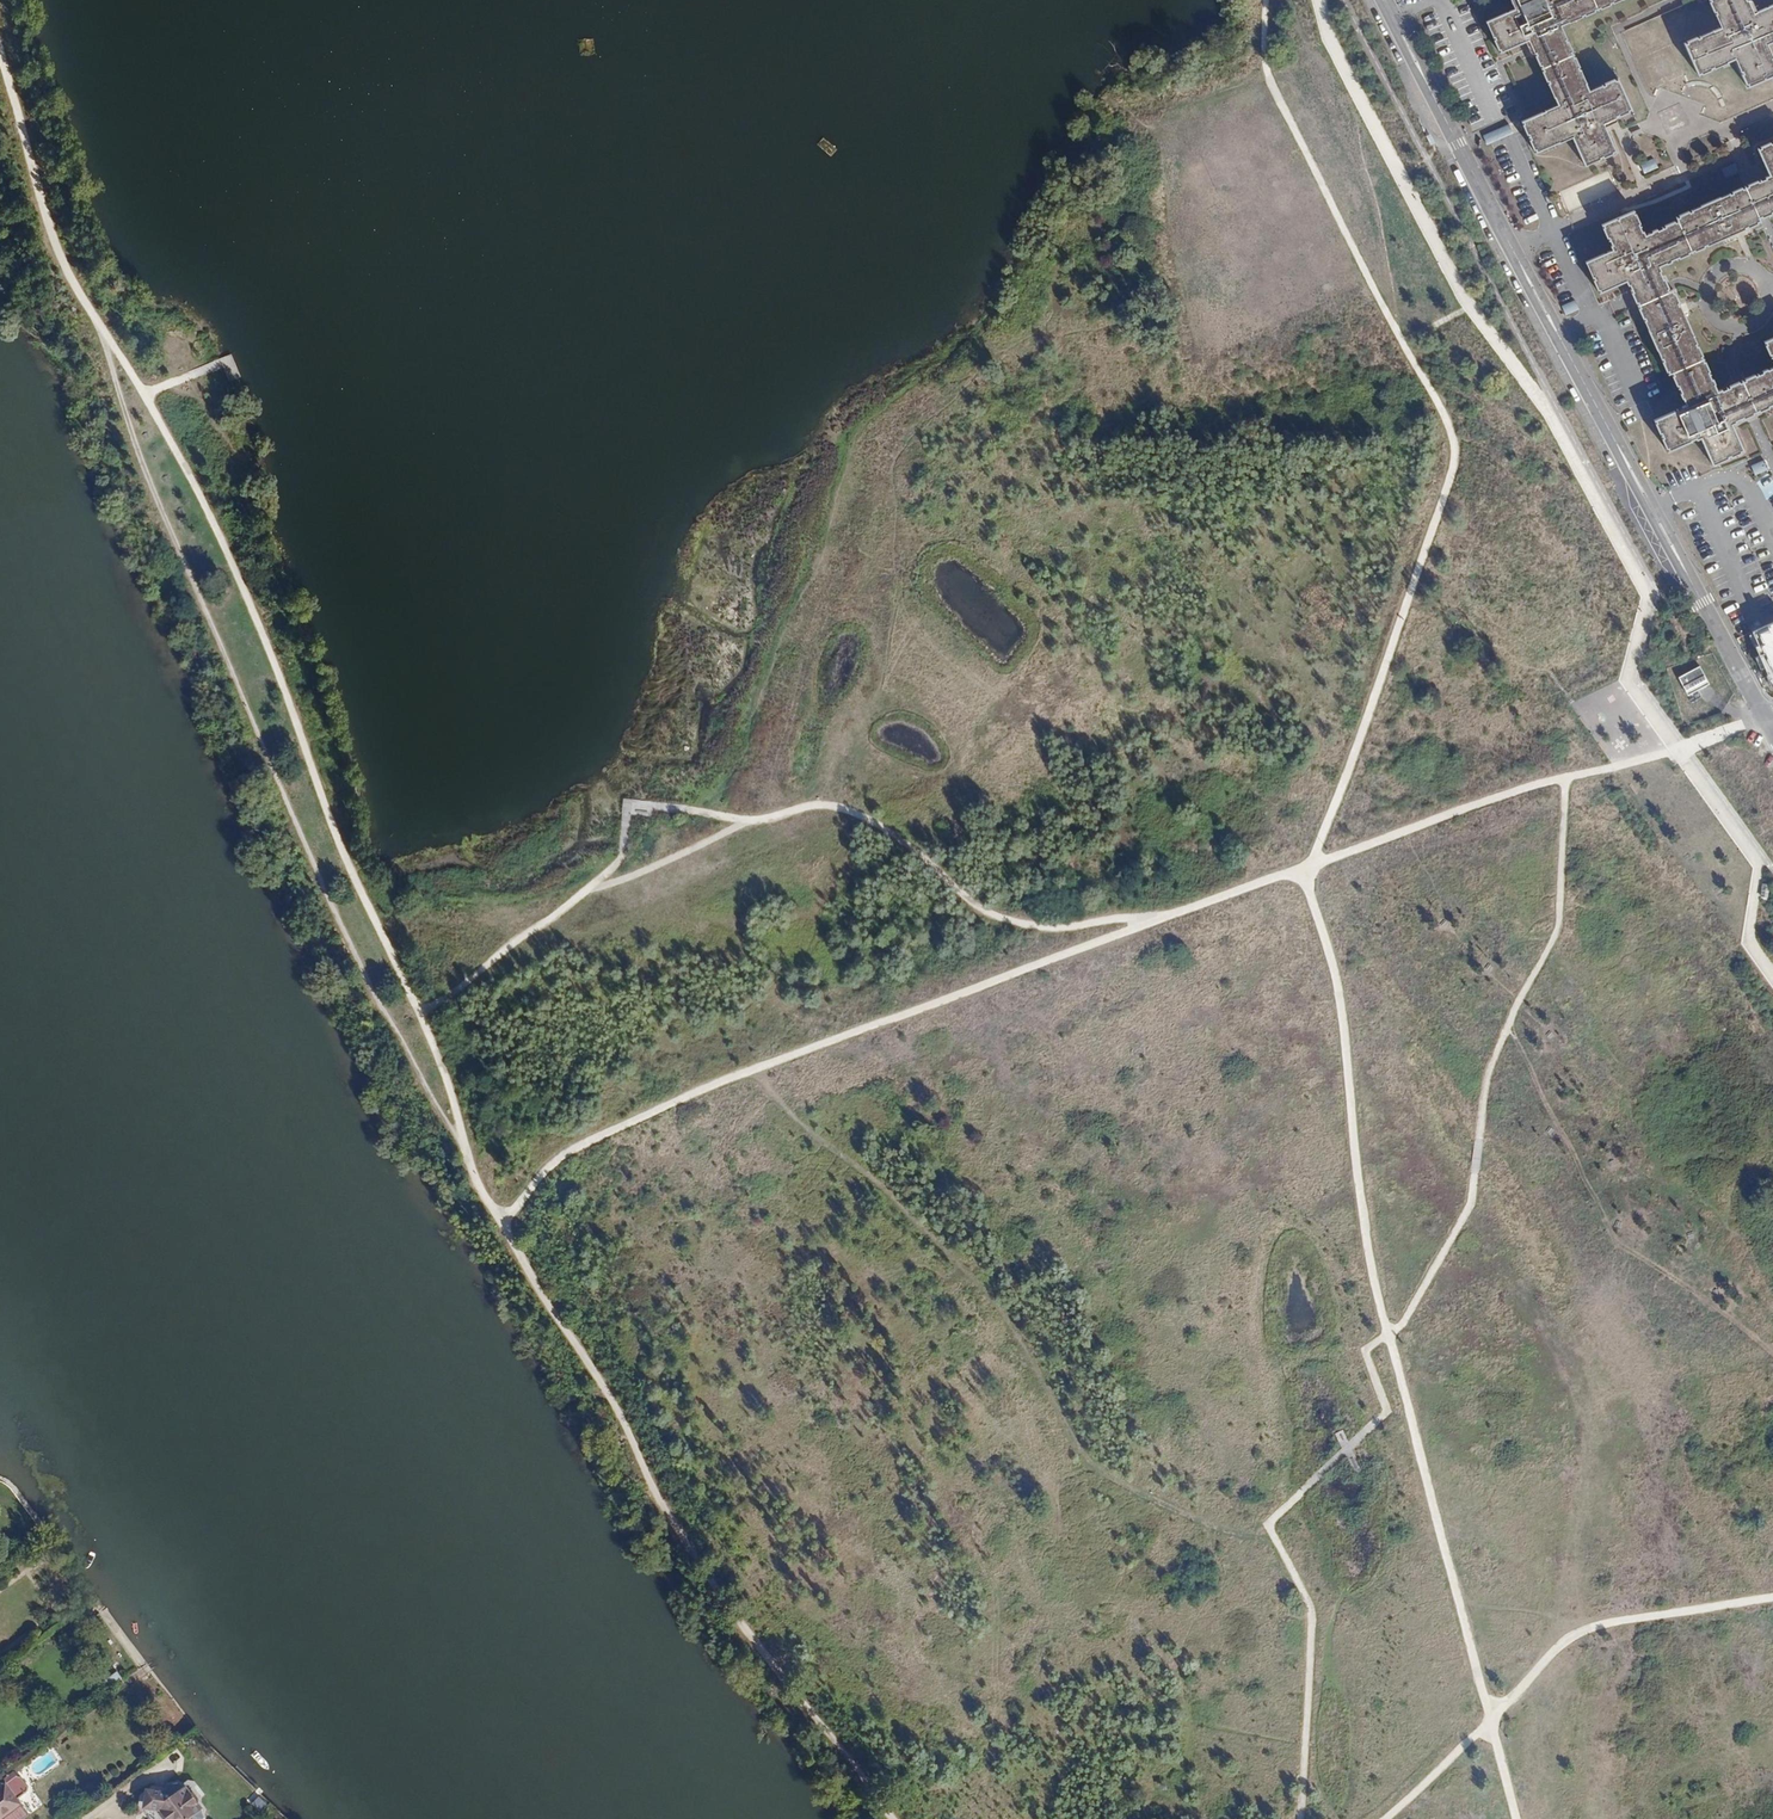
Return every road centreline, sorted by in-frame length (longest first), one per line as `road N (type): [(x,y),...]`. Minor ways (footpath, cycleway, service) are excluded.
road 1 (residential): [(1764,718),(1385,0)]

